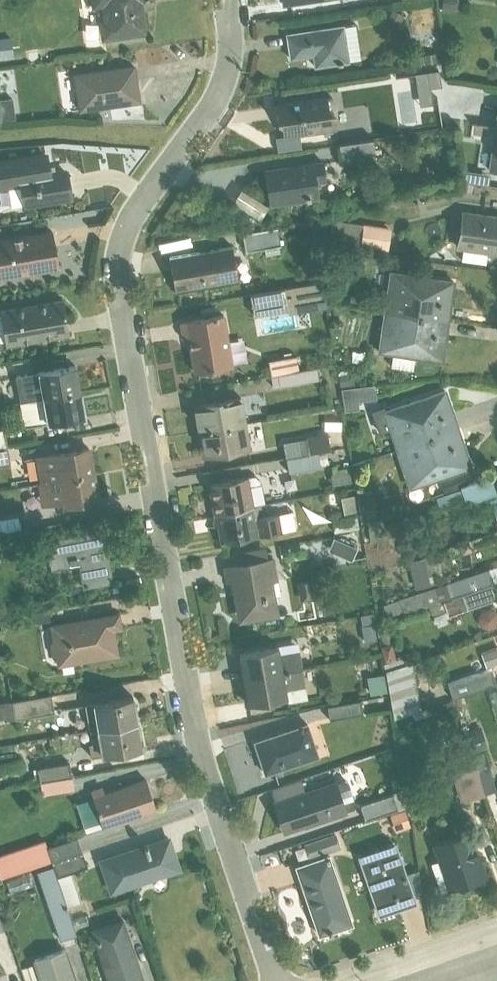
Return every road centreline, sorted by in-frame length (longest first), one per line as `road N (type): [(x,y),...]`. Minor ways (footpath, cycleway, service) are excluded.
road 1 (residential): [(276,980),(195,727),(120,295),(131,222),(229,69),(226,0)]
road 2 (tertiary): [(363,980),(496,935)]

